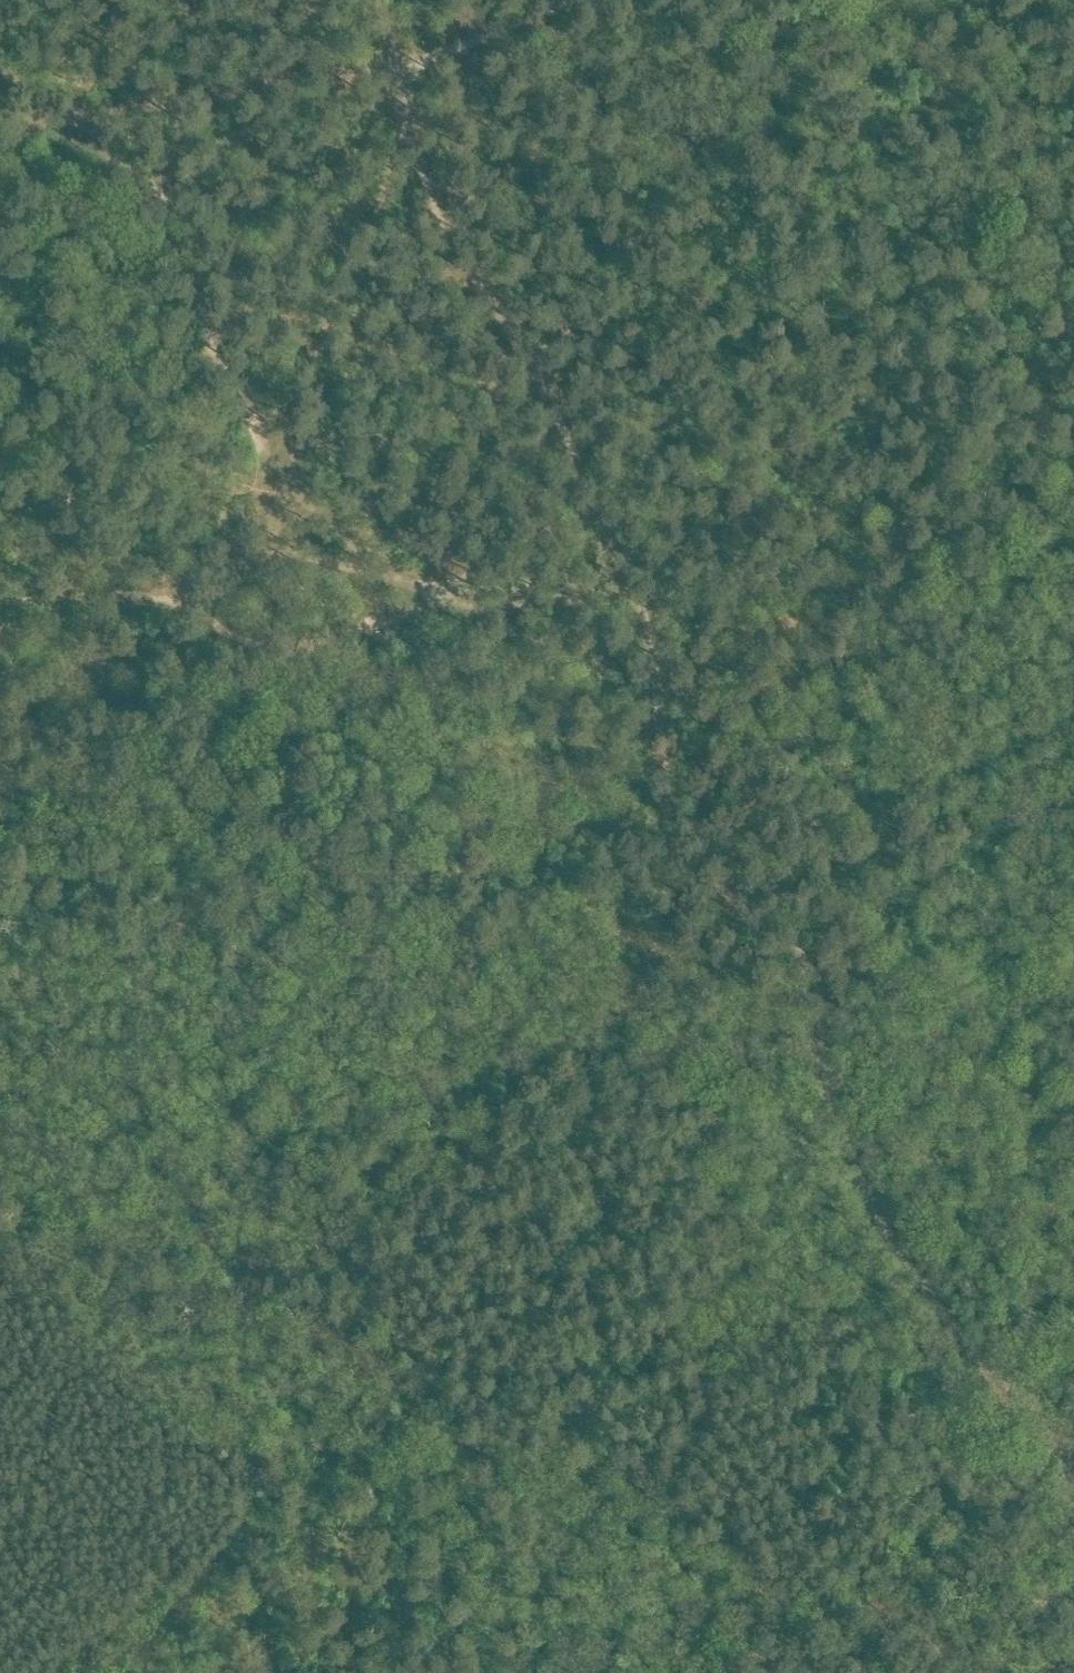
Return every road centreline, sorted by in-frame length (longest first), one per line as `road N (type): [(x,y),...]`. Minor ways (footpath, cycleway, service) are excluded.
road 1 (track): [(666,1672),(1073,1534)]

